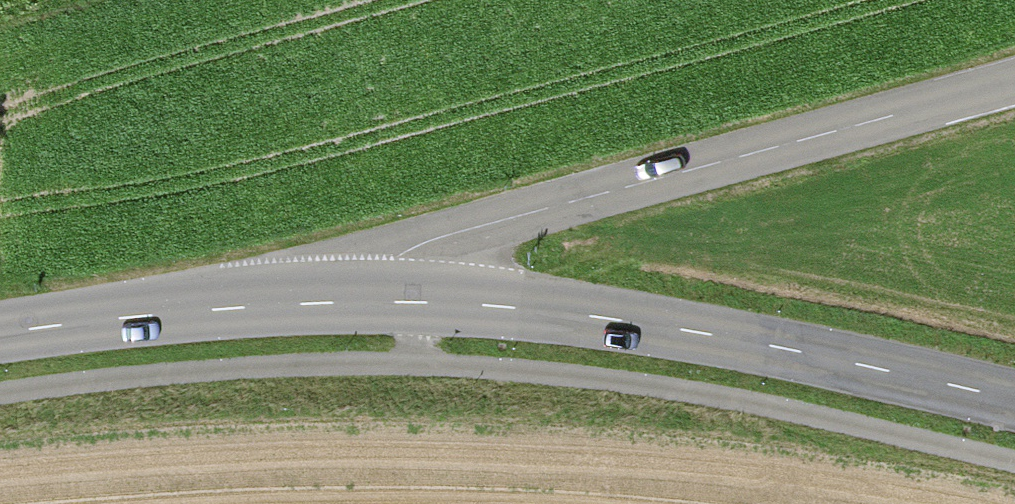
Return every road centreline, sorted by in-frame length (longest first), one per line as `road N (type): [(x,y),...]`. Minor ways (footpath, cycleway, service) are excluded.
road 1 (tertiary): [(1014,80),(468,231),(405,253),(386,269),(372,299)]
road 2 (tertiary): [(1014,398),(695,332),(372,299)]
road 3 (tertiary): [(372,299),(0,333)]

